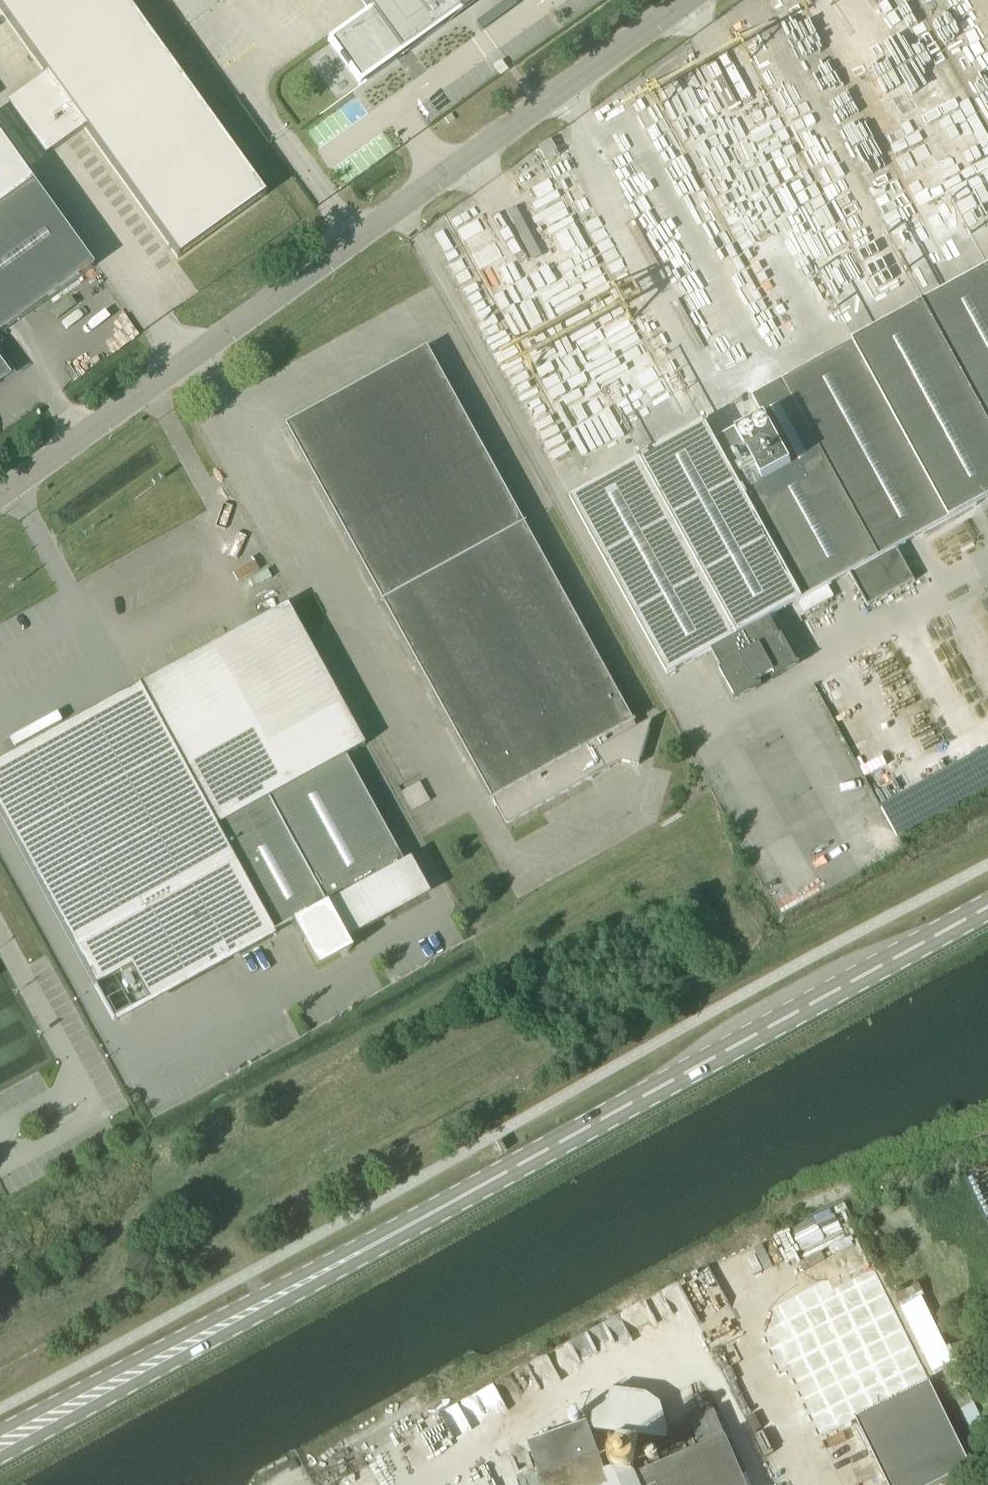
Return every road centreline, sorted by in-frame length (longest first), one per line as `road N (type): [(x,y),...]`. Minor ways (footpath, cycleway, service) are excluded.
road 1 (secondary): [(0,1447),(987,908)]
road 2 (unclassified): [(693,0),(0,495)]

